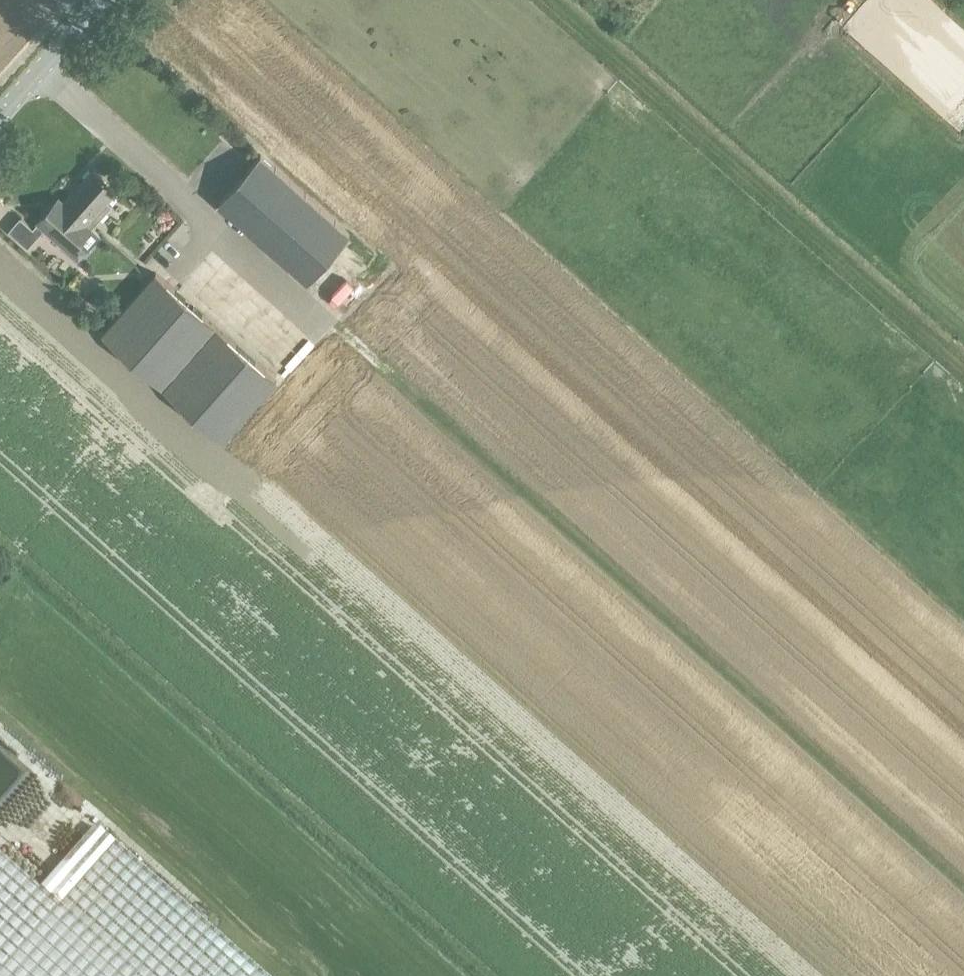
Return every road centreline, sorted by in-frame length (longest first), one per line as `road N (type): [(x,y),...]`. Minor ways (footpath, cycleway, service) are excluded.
road 1 (tertiary): [(0,113),(102,0)]

